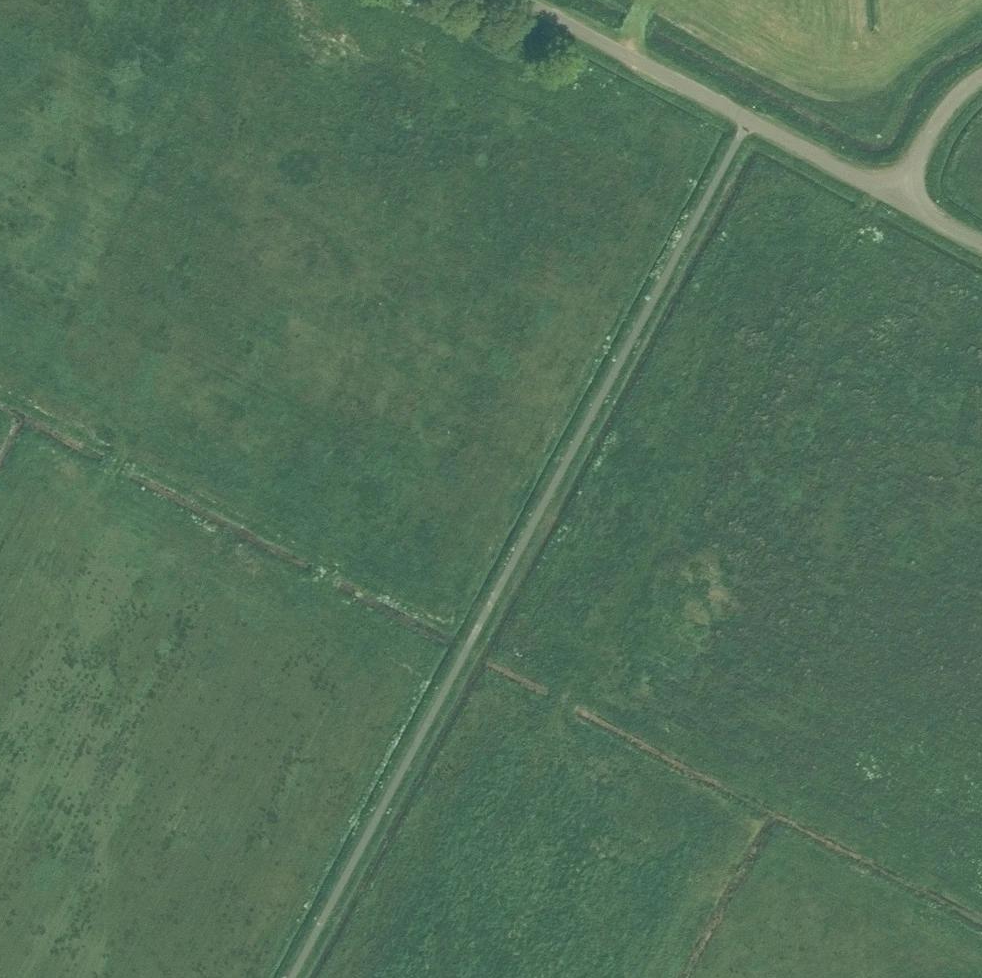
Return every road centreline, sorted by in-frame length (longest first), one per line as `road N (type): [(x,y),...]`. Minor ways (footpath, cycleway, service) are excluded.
road 1 (unclassified): [(898,194),(523,0)]
road 2 (unclassified): [(898,194),(946,109),(981,75)]

